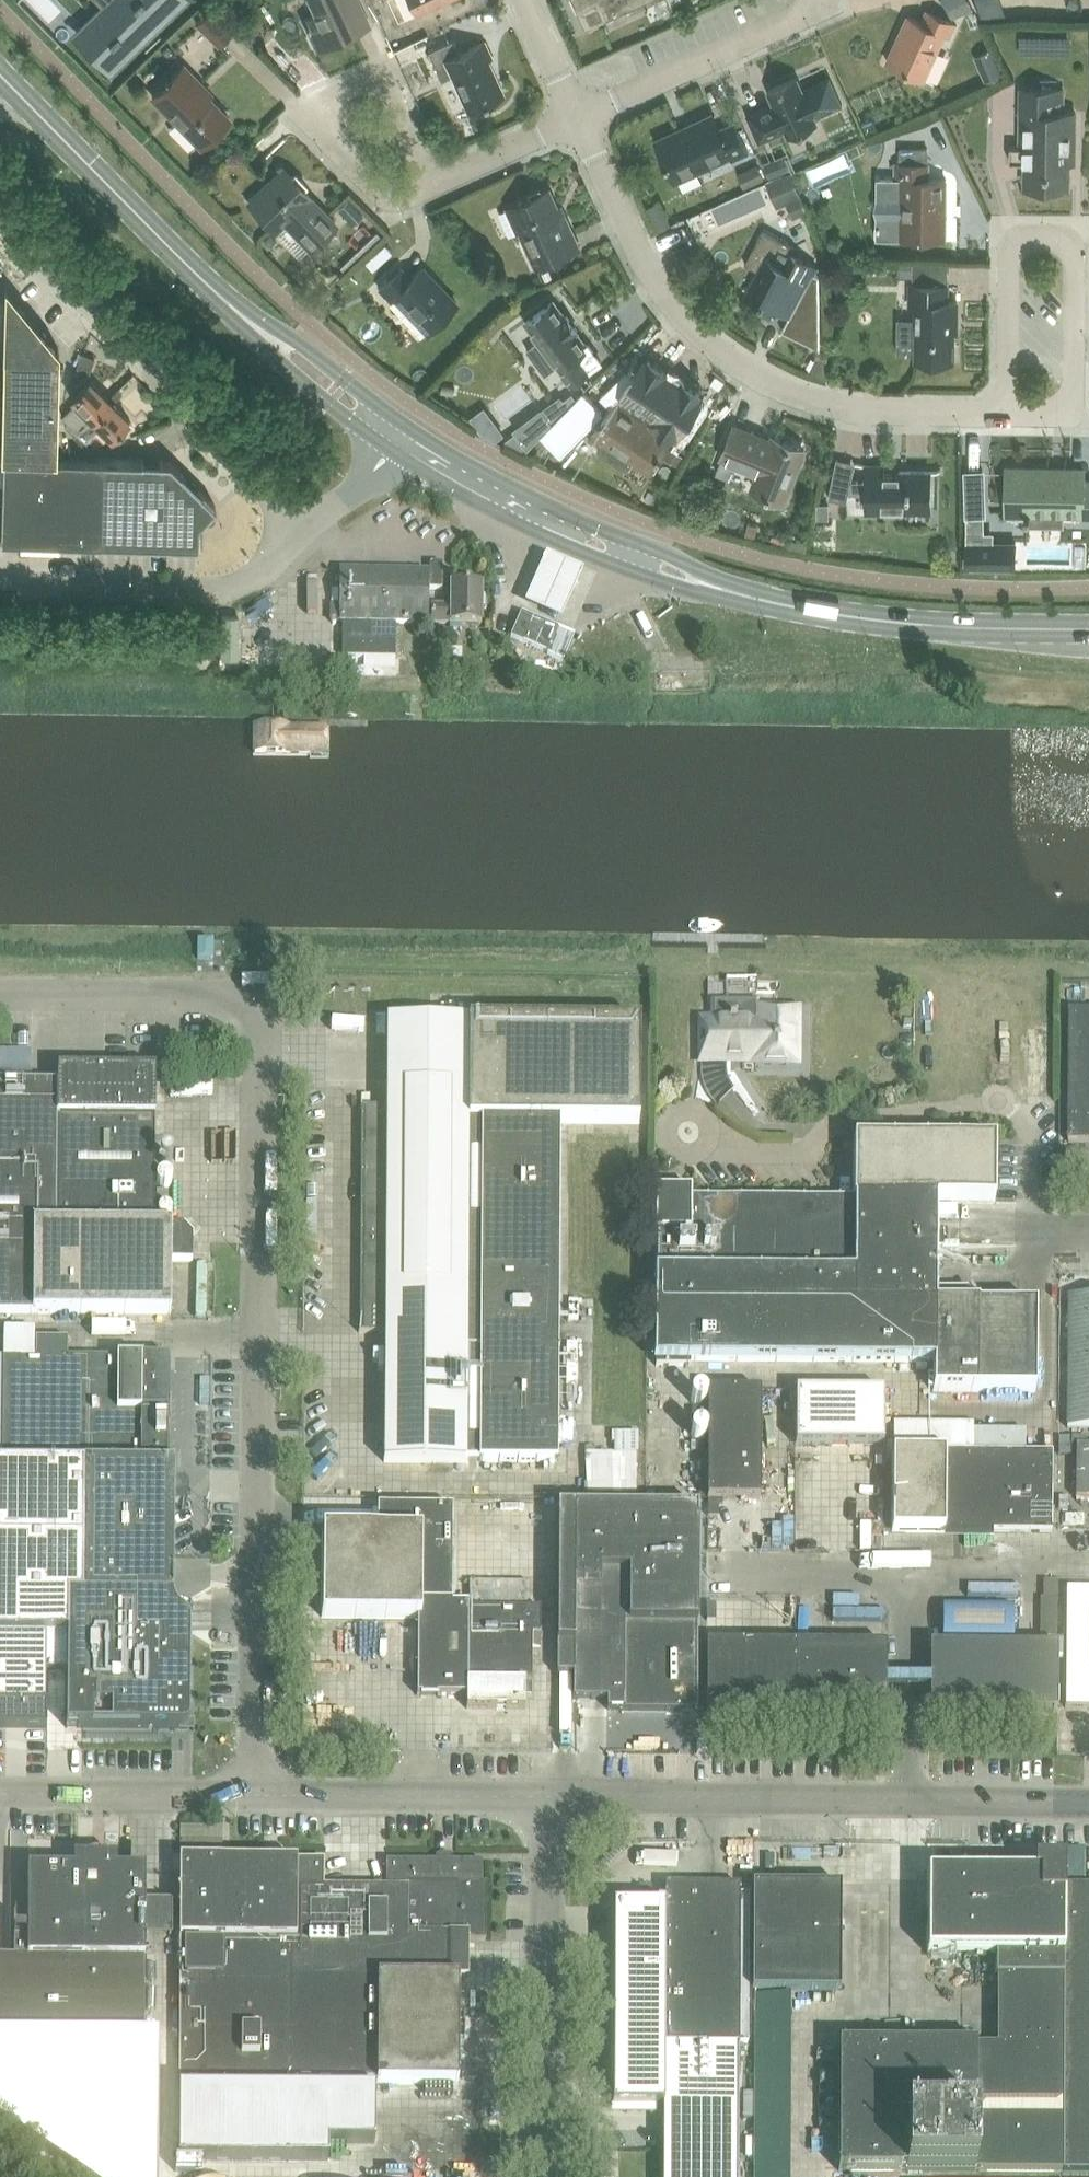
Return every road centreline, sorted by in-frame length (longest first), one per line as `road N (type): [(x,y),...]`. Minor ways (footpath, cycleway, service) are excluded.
road 1 (unclassified): [(254,1794),(256,1028),(219,995),(0,993)]
road 2 (residential): [(1007,413),(841,408),(738,366),(662,295),(577,118)]
road 3 (unclassified): [(545,1796),(1056,1800)]
road 4 (unclassified): [(0,224),(303,527)]
road 5 (residential): [(1007,413),(1008,253),(1031,238),(1061,240),(1073,253),(1073,404),(1055,413)]
road 6 (unclassified): [(547,2176),(545,1796)]
road 7 (primary): [(391,451),(486,507),(603,560),(713,596),(726,592)]
road 8 (primary): [(1088,630),(882,621),(726,592)]
road 9 (primary): [(726,592),(719,579),(501,482),(407,426)]
road 10 (unclassified): [(303,527),(235,588),(0,586)]
road 11 (primary): [(227,303),(0,74)]
road 12 (residential): [(432,183),(380,86),(358,81),(337,88),(324,103),(332,142),(378,190),(405,195)]
road 13 (unclassified): [(254,1794),(545,1796)]
road 14 (residential): [(577,118),(823,0)]
road 15 (unclassified): [(0,1792),(254,1794)]
road 16 (primary): [(227,303),(228,315),(283,367),(391,451)]
road 17 (primary): [(407,426),(302,344),(240,303),(227,303)]
road 18 (residential): [(432,183),(577,118)]
road 19 (residential): [(577,118),(523,0)]

